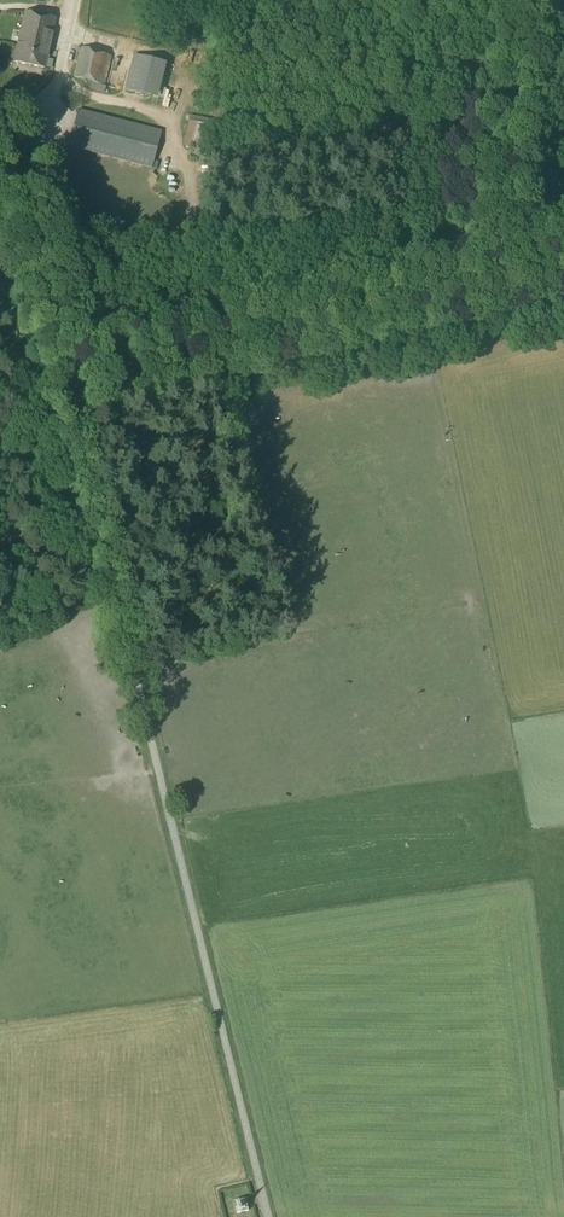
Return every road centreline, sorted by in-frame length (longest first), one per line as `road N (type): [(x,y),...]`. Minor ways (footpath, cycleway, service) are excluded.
road 1 (unclassified): [(268,1216),(37,257),(1,137),(5,121),(54,82),(76,0)]

